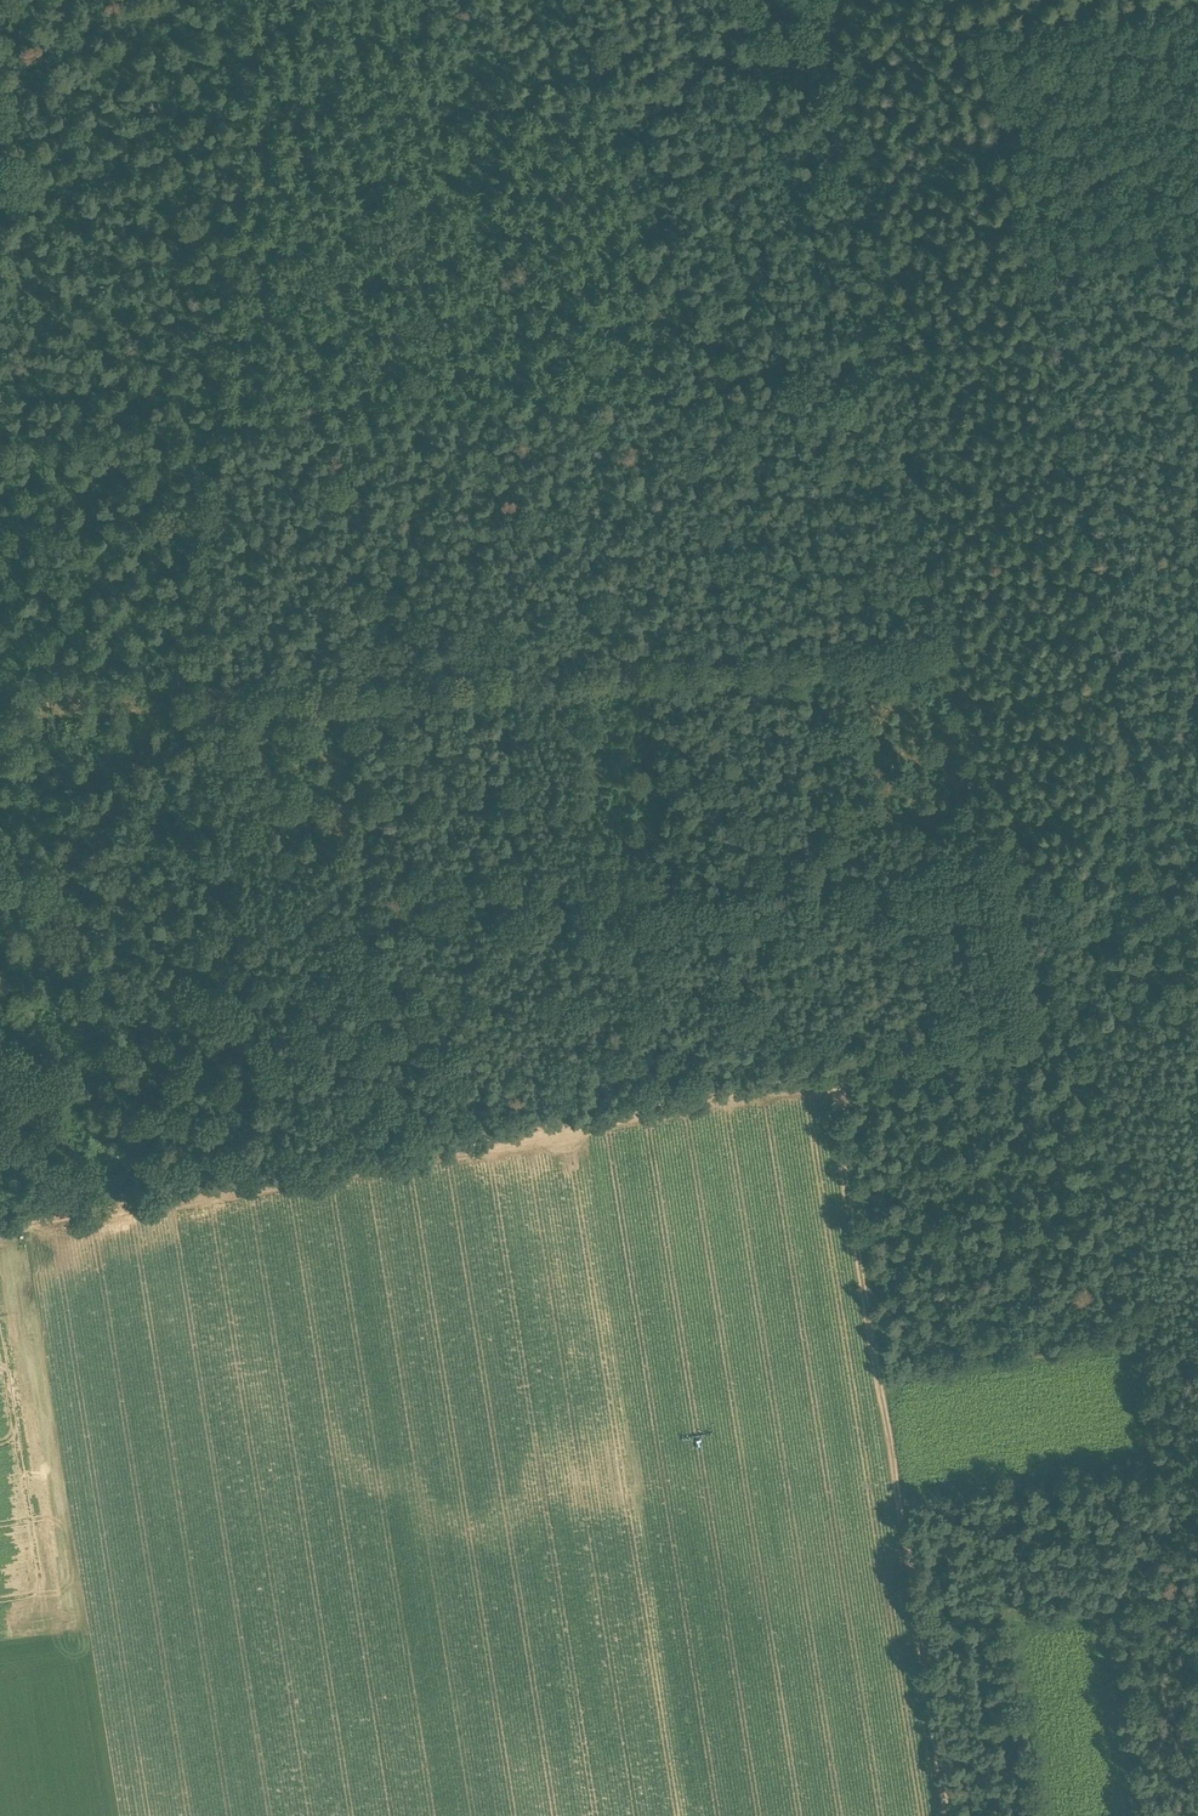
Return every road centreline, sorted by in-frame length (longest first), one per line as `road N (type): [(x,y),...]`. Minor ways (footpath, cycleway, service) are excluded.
road 1 (track): [(1132,783),(1161,915),(1172,935),(1144,994),(1086,1029),(1197,1719)]
road 2 (track): [(828,1082),(0,1231)]
road 3 (track): [(837,1148),(952,1815)]
road 4 (track): [(1038,322),(1132,783)]

